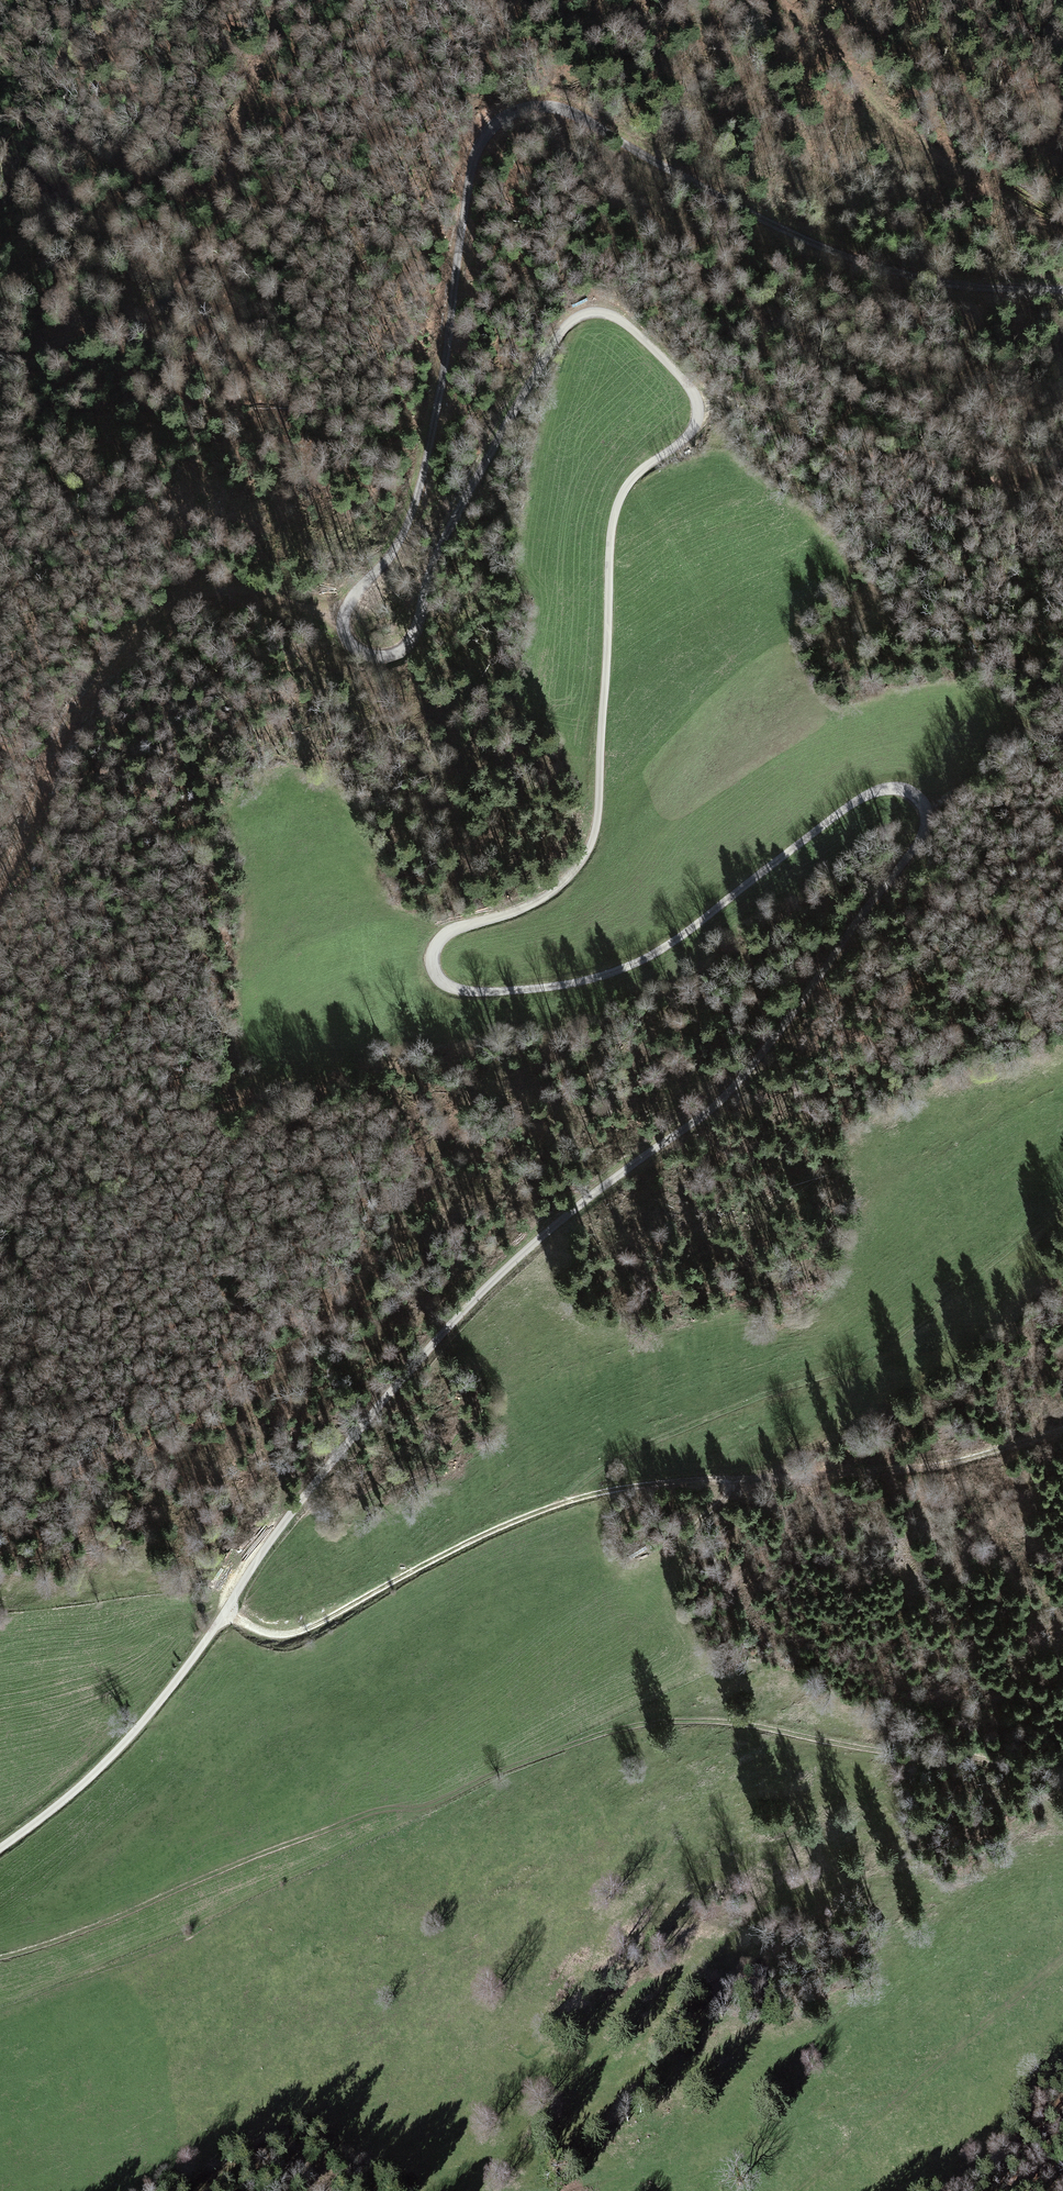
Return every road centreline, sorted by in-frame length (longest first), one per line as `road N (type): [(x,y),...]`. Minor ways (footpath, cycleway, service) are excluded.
road 1 (unclassified): [(1062,289),(889,275),(762,218),(576,110),(535,106),(490,133),(475,167),(429,464),(389,556),(349,612),(356,645),(388,657),(410,645),(427,588),(490,452),(571,321),(591,313),(624,321),(685,379),(697,414),(686,440),(634,478),(614,519),(592,841),(545,896),(447,934),(435,952),(439,975),(457,991),(487,993),(566,987),(627,969),(879,789),(924,798),(927,837),(757,1060),(476,1299),(351,1433),(127,1742),(0,1849)]
road 2 (track): [(1062,1774),(971,1755),(886,1753),(734,1723),(637,1725),(0,1958)]
road 3 (track): [(1062,1429),(928,1467),(596,1494),(466,1543),(297,1633),(256,1629),(226,1609)]
road 4 (track): [(349,612),(201,600),(148,629),(93,698),(0,892)]
road 5 (track): [(286,0),(177,287),(137,315),(80,327),(0,365)]
road 6 (track): [(1062,223),(831,80),(758,0)]
road 7 (track): [(818,2190),(1062,1956)]

